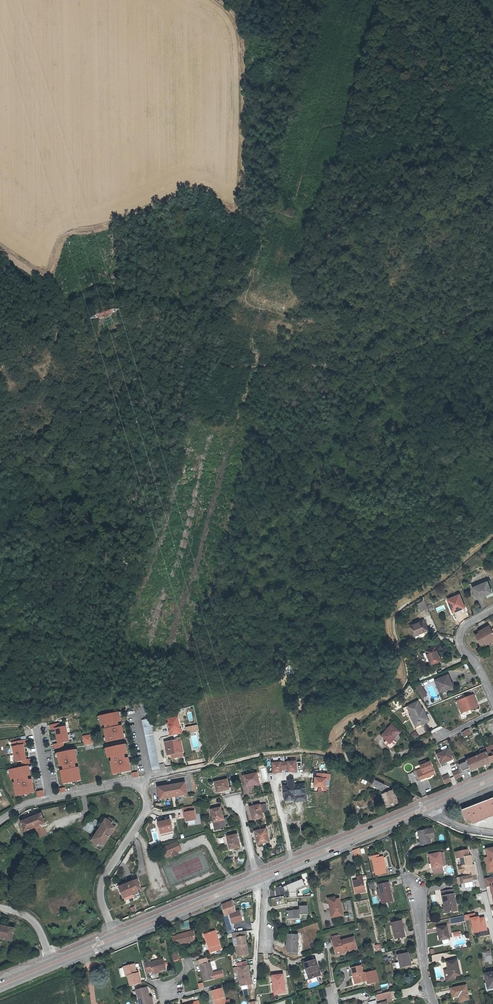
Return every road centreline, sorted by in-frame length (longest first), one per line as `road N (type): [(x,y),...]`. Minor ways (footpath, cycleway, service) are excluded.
road 1 (residential): [(0,821),(28,804),(124,784),(141,788),(143,817),(101,885),(116,937)]
road 2 (track): [(0,247),(46,272),(65,233),(101,229),(182,191),(236,202),(243,178)]
road 3 (track): [(214,0),(242,41),(243,178)]
road 4 (primary): [(432,806),(266,875)]
road 5 (primary): [(257,879),(116,937)]
road 6 (residential): [(433,1003),(418,897),(407,877)]

